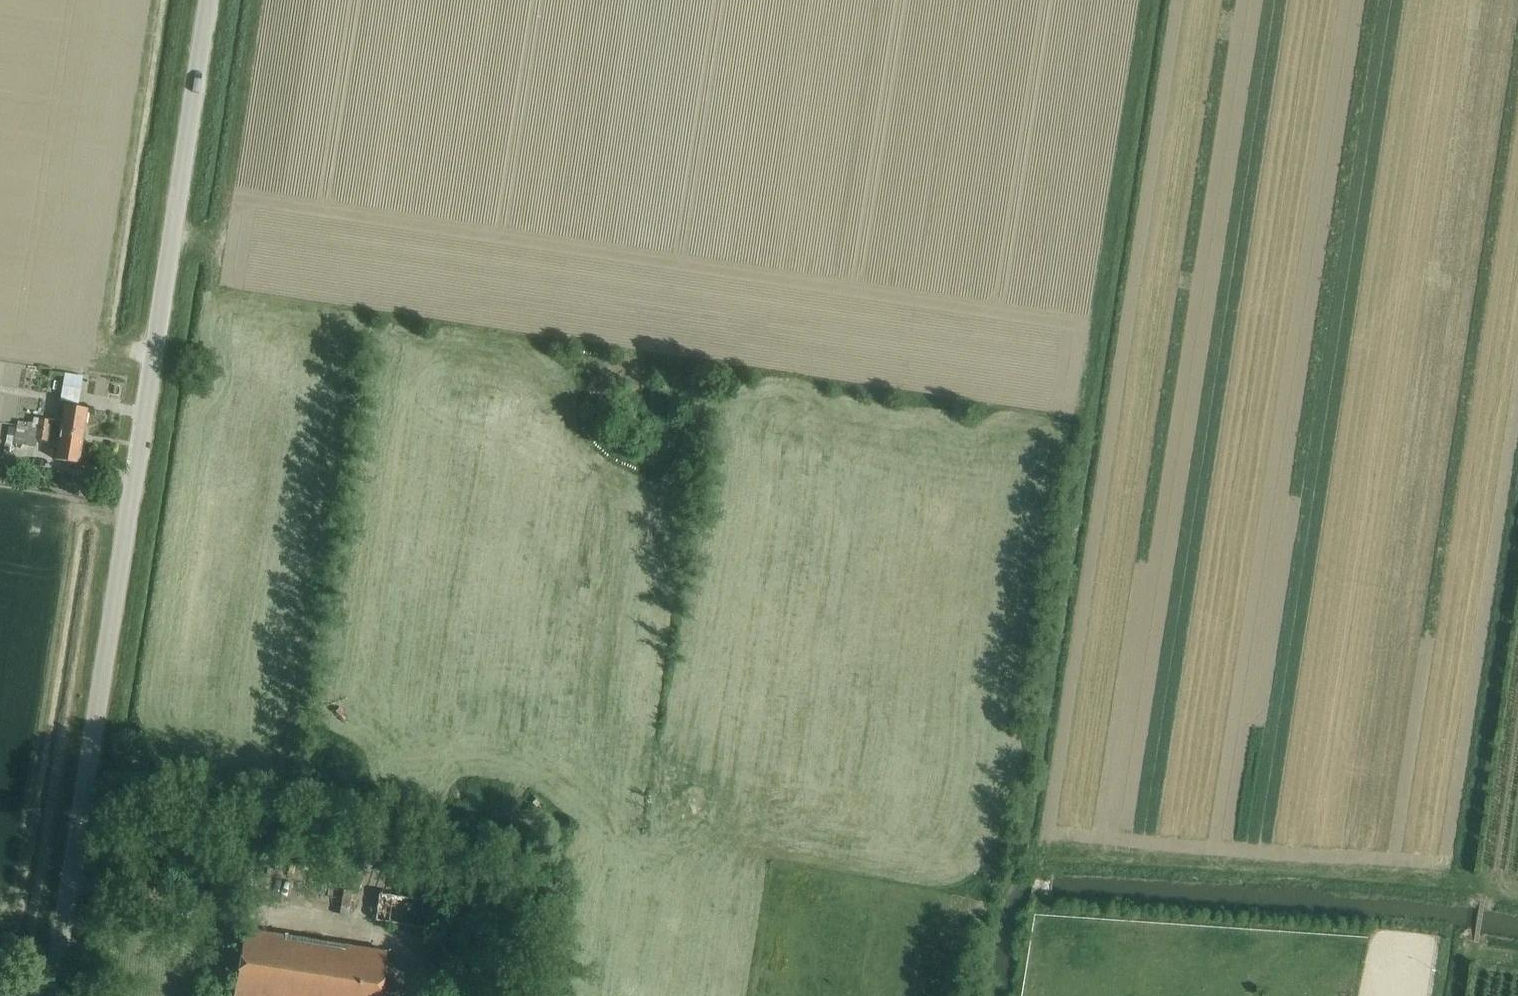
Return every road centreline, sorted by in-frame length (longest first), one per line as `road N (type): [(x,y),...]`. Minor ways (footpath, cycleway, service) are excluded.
road 1 (unclassified): [(51,995),(206,0)]

